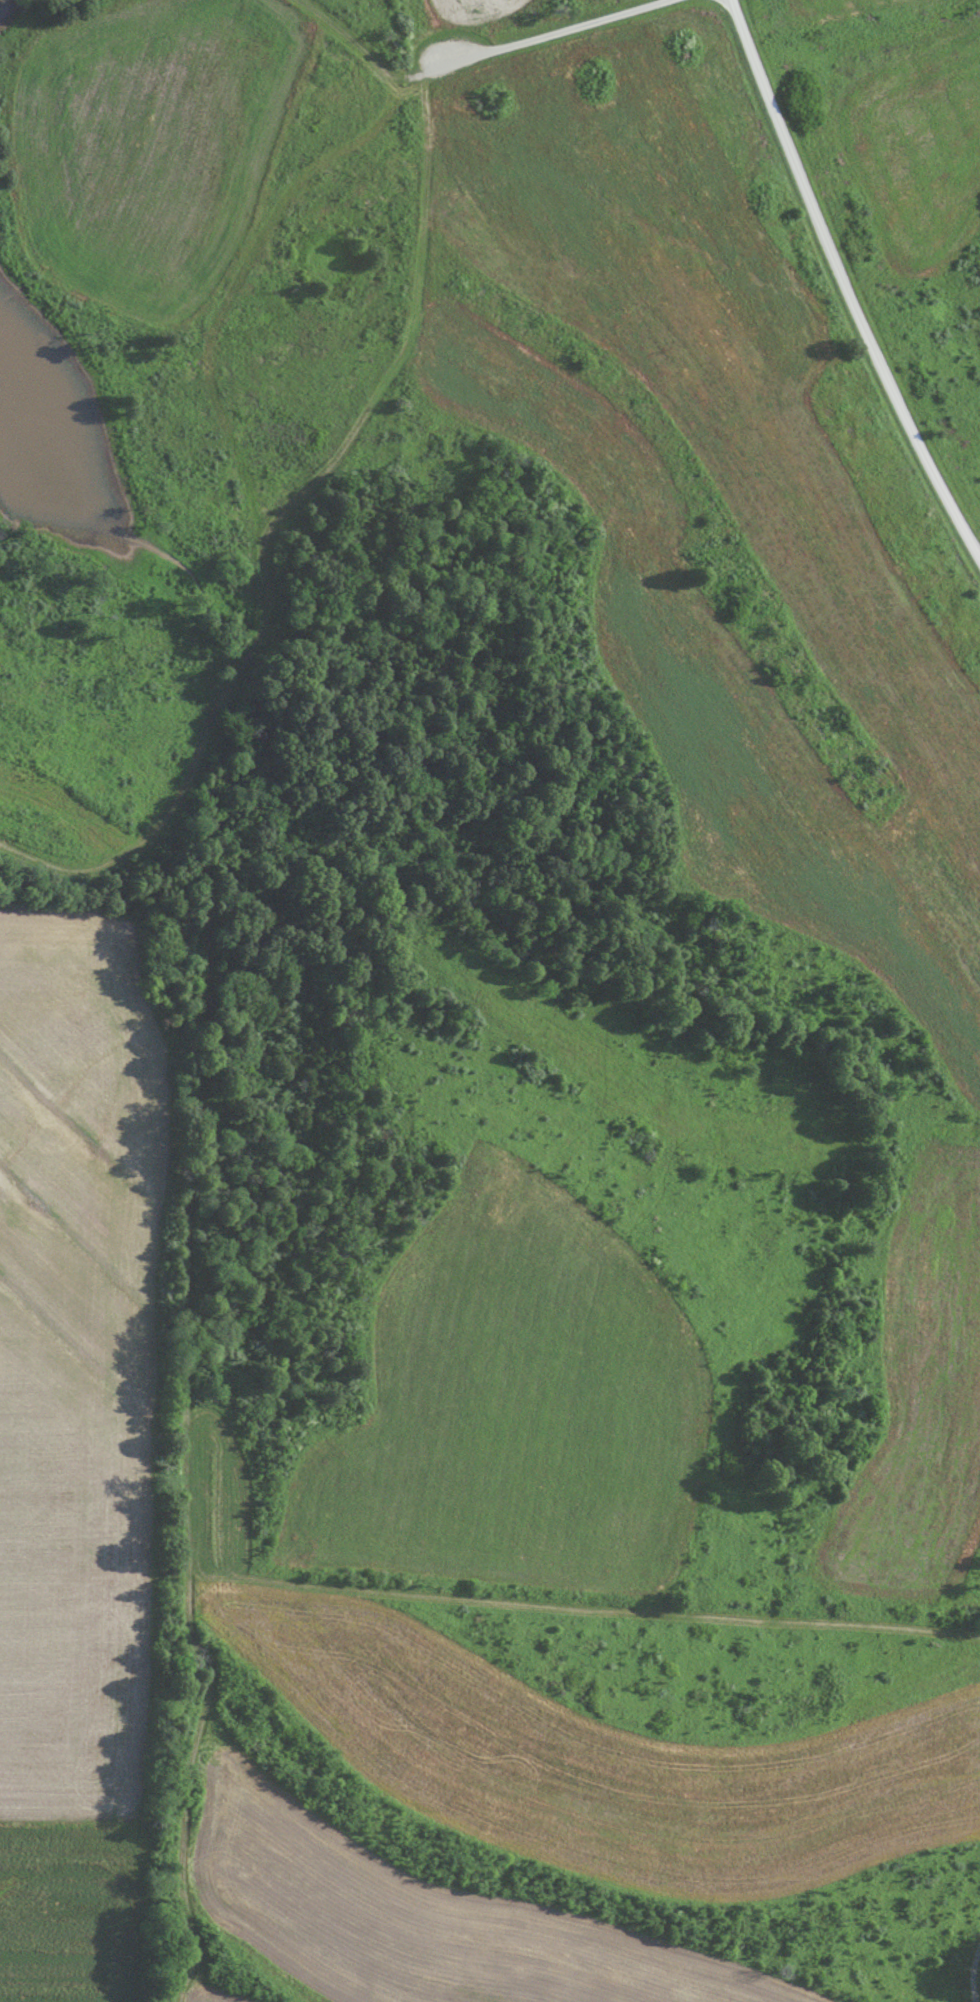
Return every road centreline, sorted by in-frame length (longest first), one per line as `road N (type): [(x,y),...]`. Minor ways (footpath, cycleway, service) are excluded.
road 1 (residential): [(726,0),(875,364),(979,563)]

